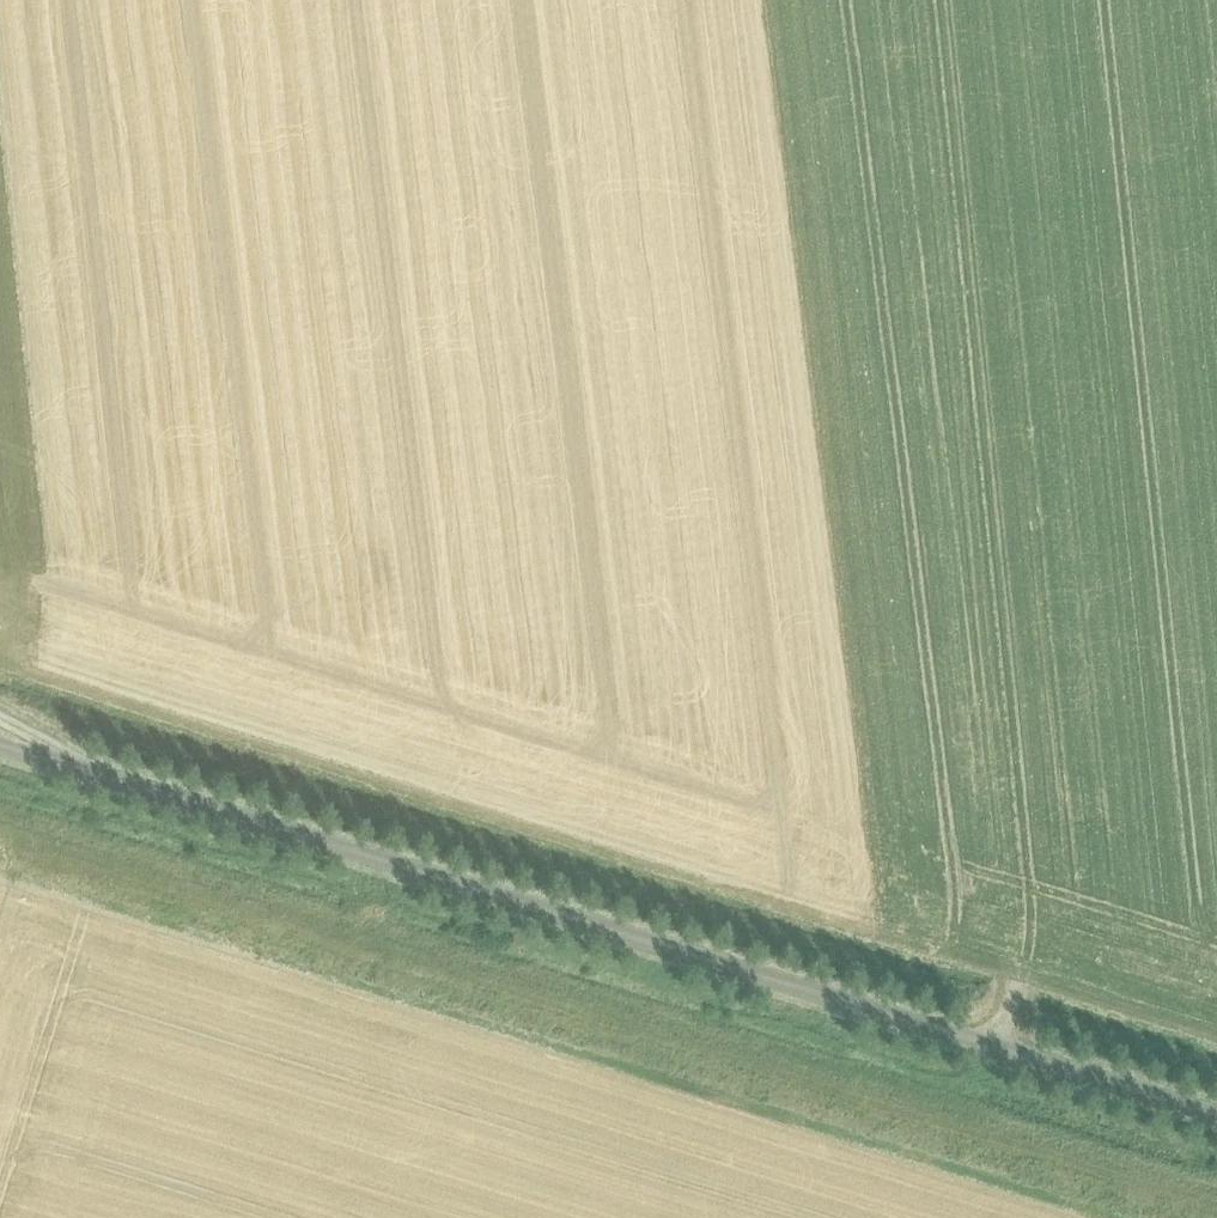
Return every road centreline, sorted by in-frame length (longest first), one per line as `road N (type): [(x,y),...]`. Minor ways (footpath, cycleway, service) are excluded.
road 1 (track): [(1216,1114),(371,848),(0,741)]

